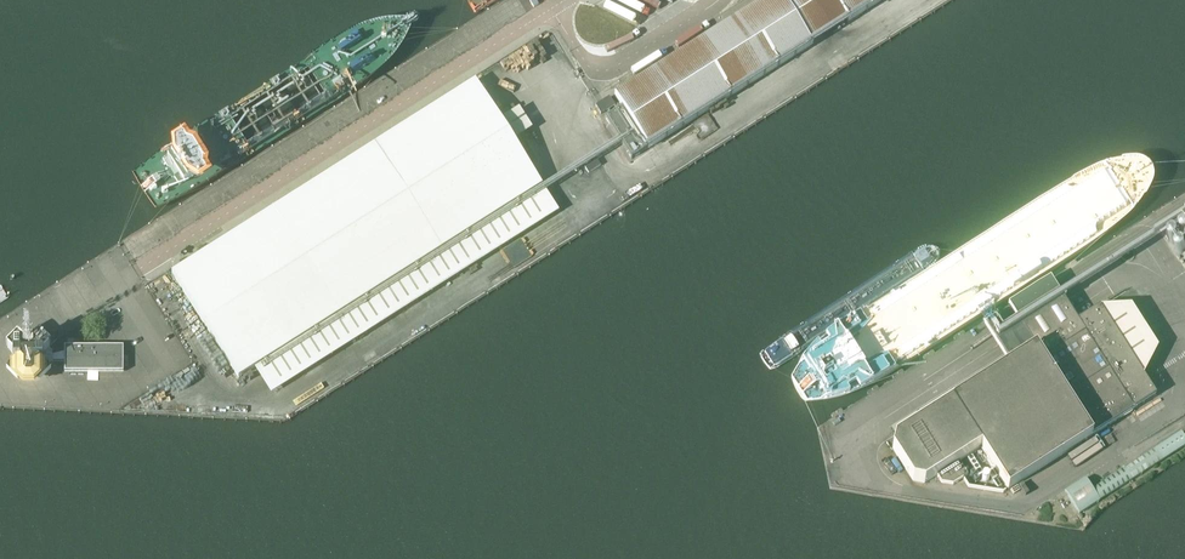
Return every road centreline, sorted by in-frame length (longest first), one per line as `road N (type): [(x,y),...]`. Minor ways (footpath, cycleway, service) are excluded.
road 1 (unclassified): [(137,270),(551,9)]
road 2 (unclassified): [(551,9),(597,73),(711,0)]

